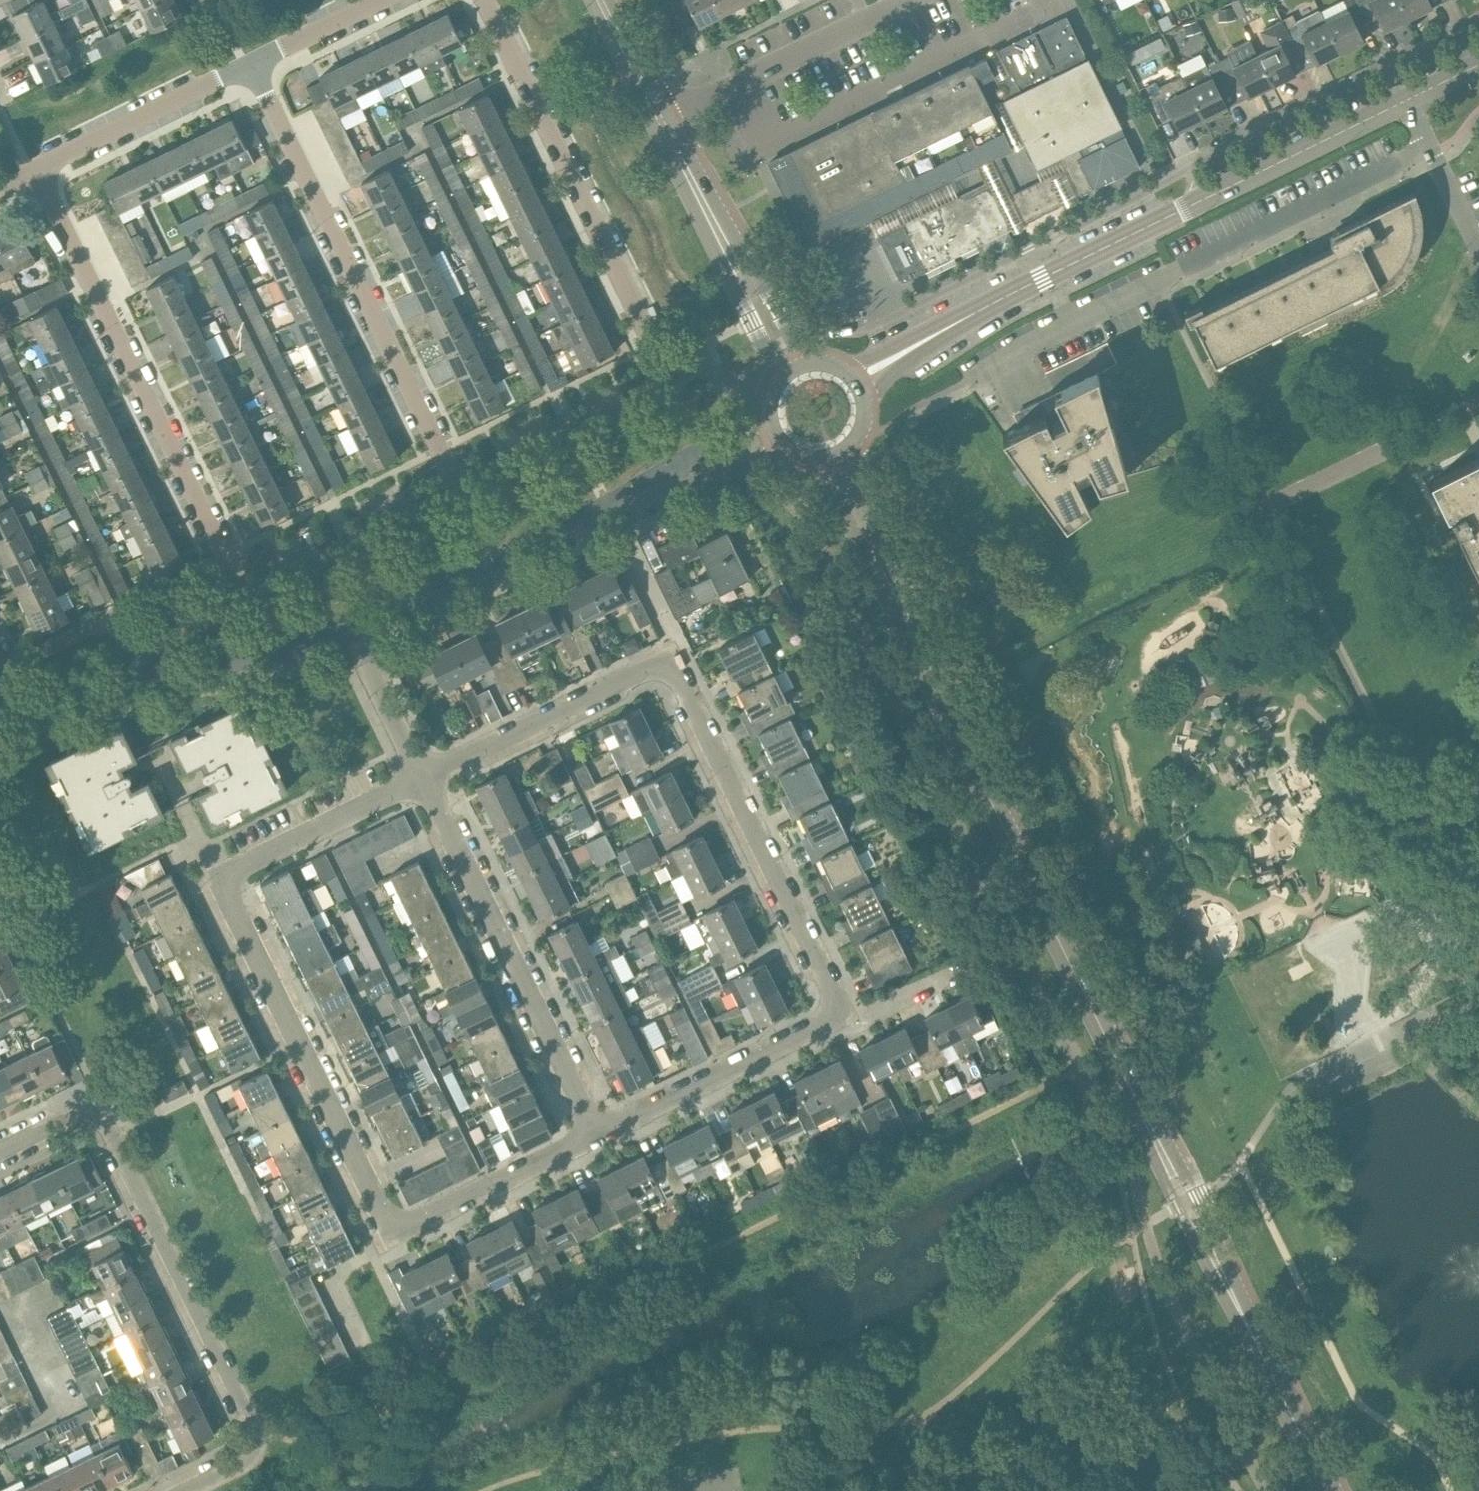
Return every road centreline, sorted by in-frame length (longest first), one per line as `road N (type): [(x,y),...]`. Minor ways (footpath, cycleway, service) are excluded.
road 1 (tertiary): [(1330,1490),(907,617)]
road 2 (residential): [(35,170),(243,587),(270,586),(461,491)]
road 3 (residential): [(461,491),(667,382),(486,0)]
road 4 (residential): [(396,1235),(220,876),(423,778)]
road 5 (tertiary): [(1406,100),(928,338)]
road 6 (residential): [(461,491),(248,62)]
road 7 (residential): [(182,1490),(248,1458),(254,1421),(114,1133),(91,1116)]
road 8 (residential): [(596,1137),(423,778)]
road 9 (residential): [(841,1016),(671,658)]
road 10 (unclassified): [(15,706),(357,636)]
road 11 (unclassified): [(357,636),(615,511)]
road 12 (residential): [(423,778),(671,658)]
road 13 (unclassified): [(664,121),(910,0)]
road 14 (residential): [(596,1137),(841,1016)]
road 15 (residential): [(35,170),(248,62)]
road 16 (residential): [(396,1235),(596,1137)]
road 17 (tertiary): [(817,458),(868,563),(907,617)]
road 18 (tertiary): [(907,617),(892,550),(852,443)]
road 19 (residential): [(1406,100),(1478,251)]
road 20 (residential): [(671,658),(668,632),(615,511)]
road 21 (unclassified): [(770,412),(692,456),(639,499)]
road 22 (unclassified): [(639,499),(787,447)]
road 23 (residential): [(423,778),(357,636)]
road 24 (tertiary): [(730,251),(664,121)]
road 25 (residential): [(248,62),(378,0)]
road 26 (tertiary): [(730,251),(742,304),(780,381)]
road 27 (tertiary): [(804,364),(767,290),(730,251)]
road 28 (tertiary): [(664,121),(602,0)]
road 29 (residential): [(841,1016),(876,1009),(962,967)]

